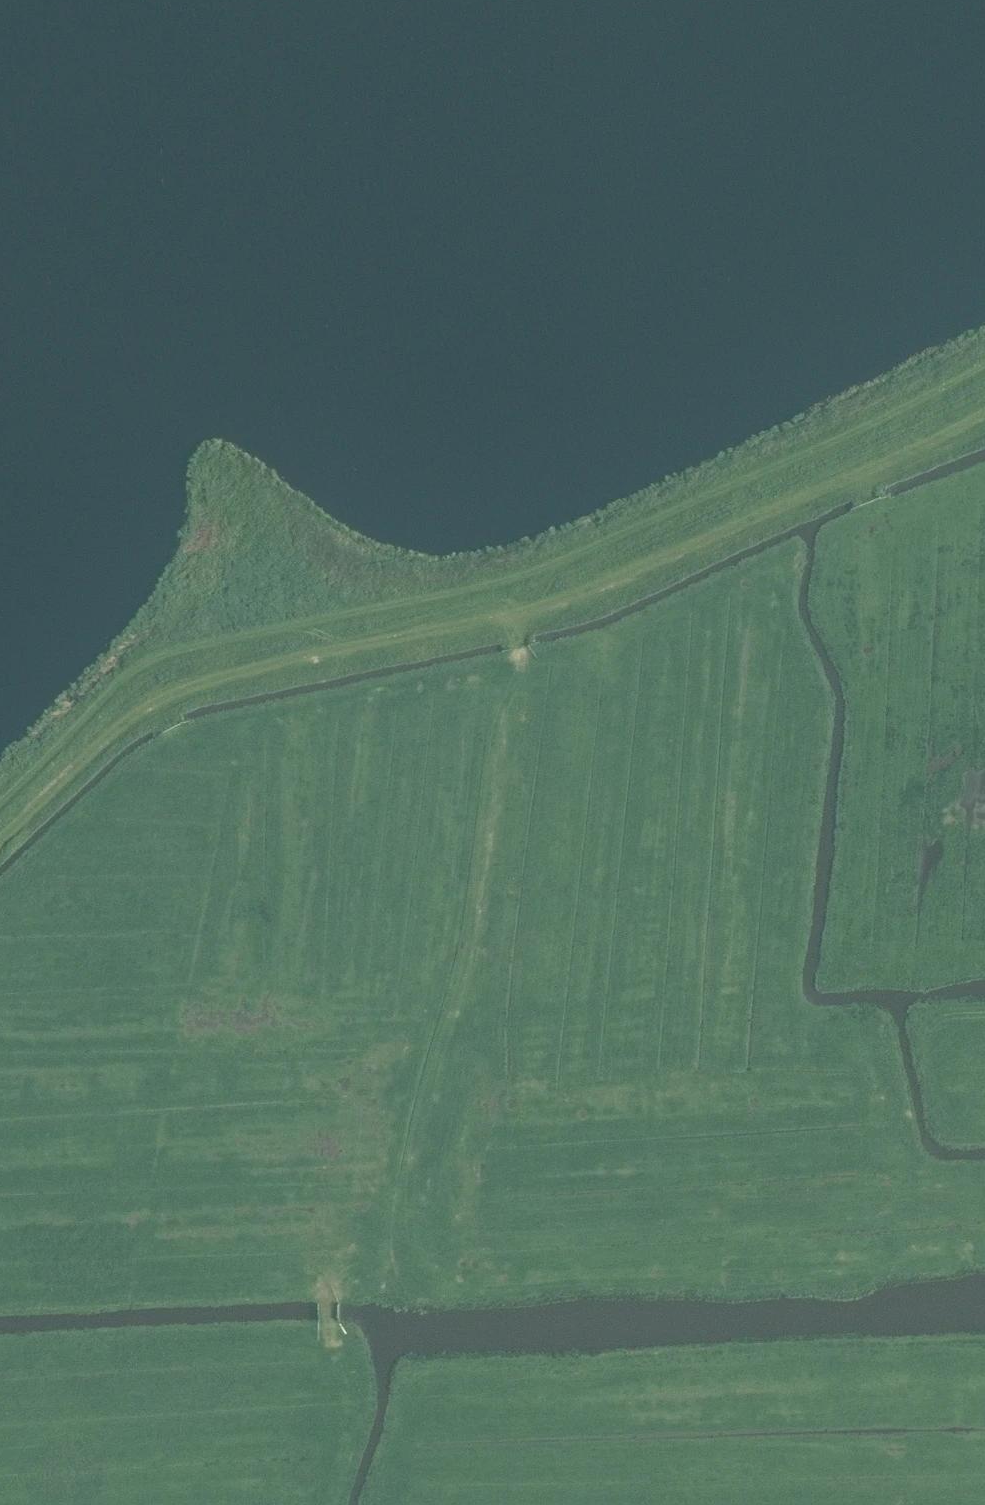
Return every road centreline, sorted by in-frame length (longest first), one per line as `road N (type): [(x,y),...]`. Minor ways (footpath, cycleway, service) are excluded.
road 1 (track): [(984,411),(594,591),(159,698),(0,838)]

